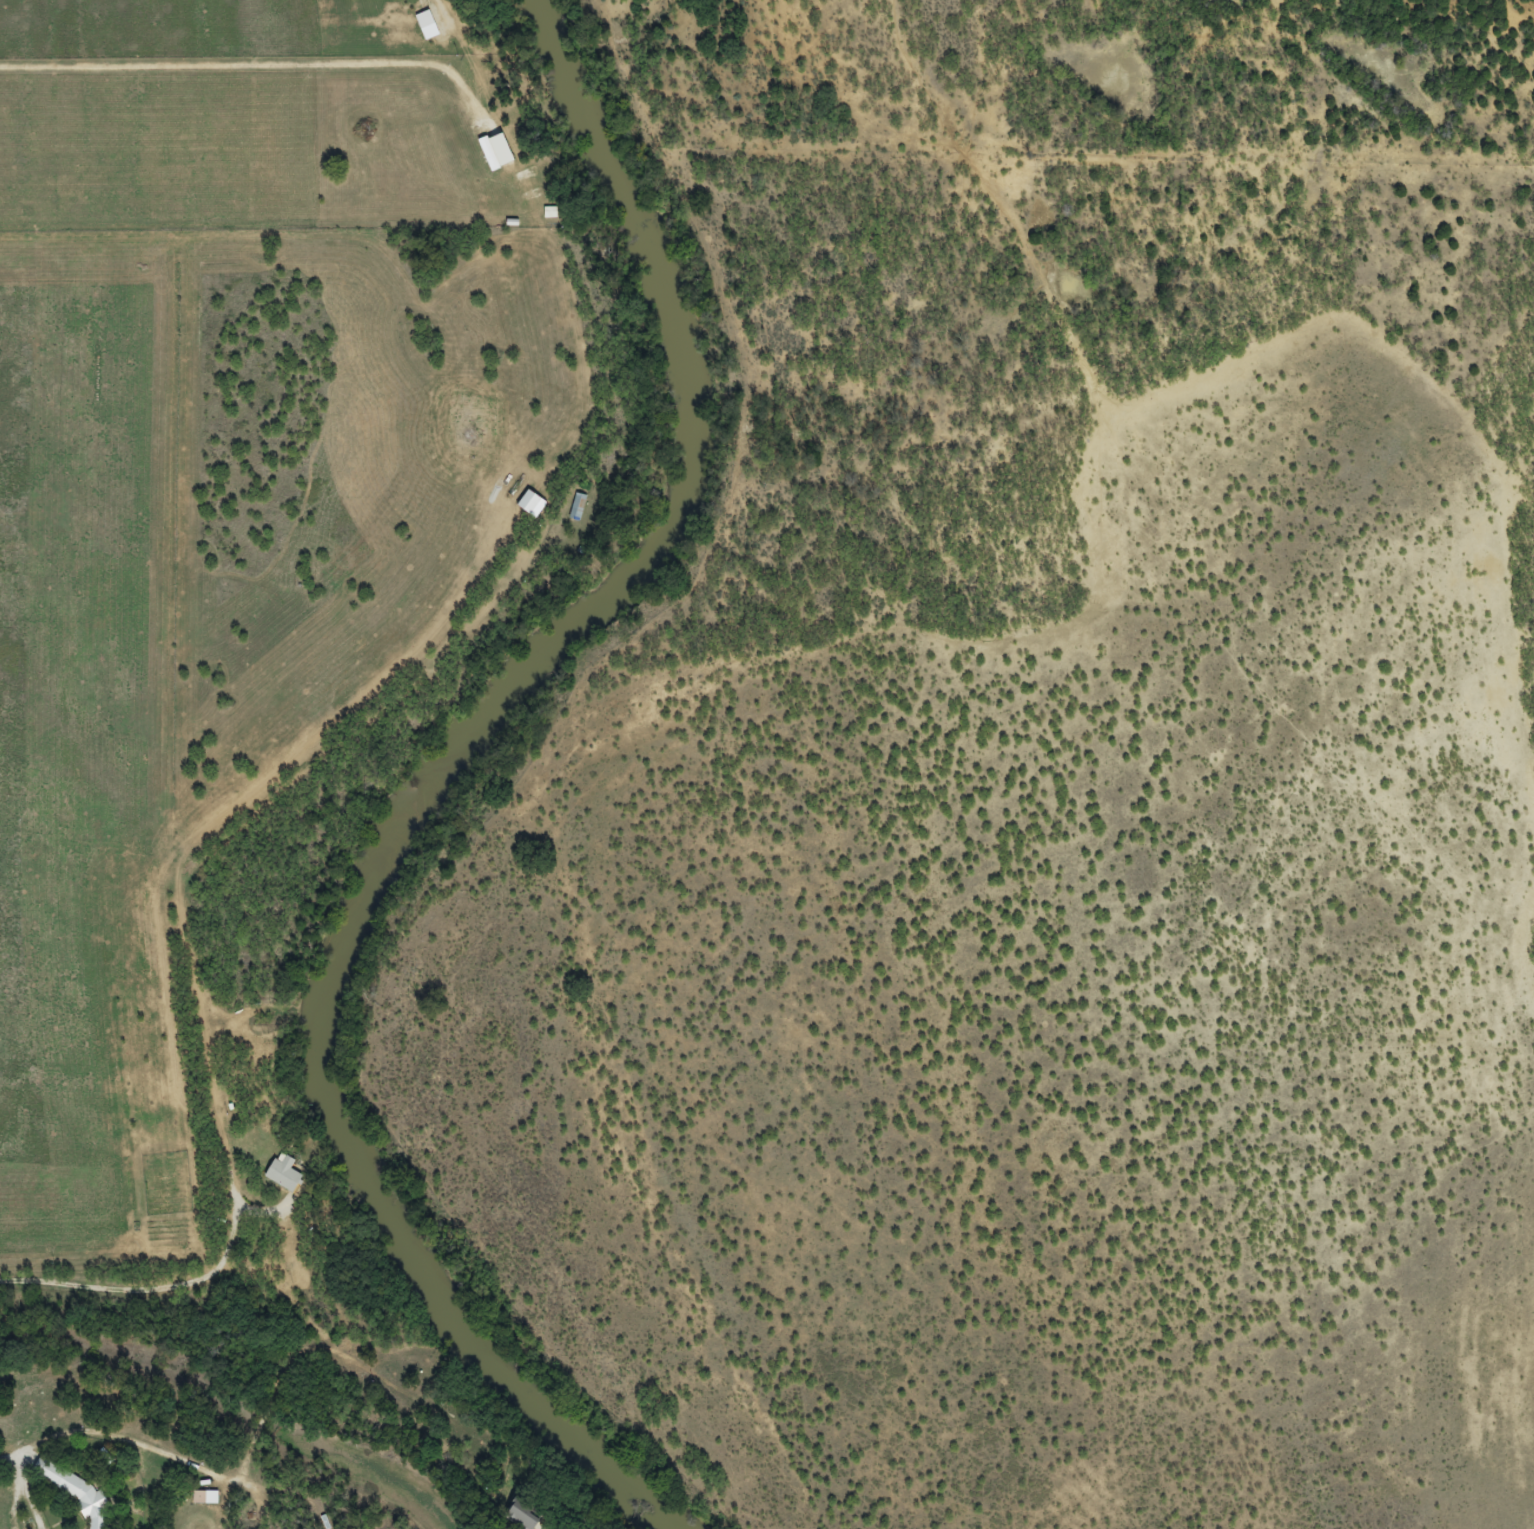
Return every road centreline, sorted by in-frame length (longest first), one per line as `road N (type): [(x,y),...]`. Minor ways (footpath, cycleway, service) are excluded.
road 1 (residential): [(1533,1327),(1454,439),(1429,394),(1195,399),(1085,369),(970,304),(881,194),(818,0)]
road 2 (residential): [(548,1528),(496,1462),(451,1422),(347,1376),(157,1146),(87,1116),(0,1116)]

